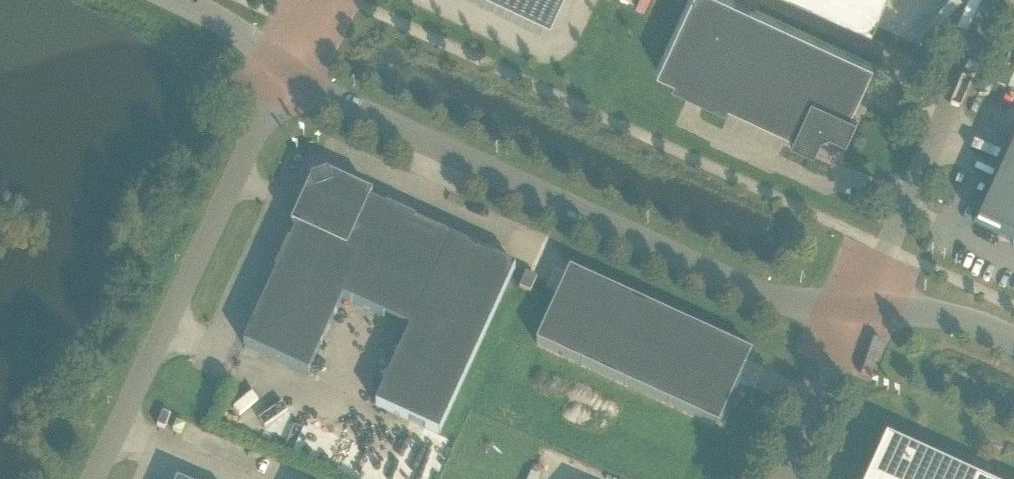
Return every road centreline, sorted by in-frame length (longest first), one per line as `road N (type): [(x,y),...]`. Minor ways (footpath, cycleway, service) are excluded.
road 1 (unclassified): [(284,78),(773,301),(856,314)]
road 2 (unclassified): [(284,78),(94,478)]
road 3 (unclassified): [(856,314),(995,0)]
road 4 (unclassified): [(785,478),(856,314)]
road 5 (unclassified): [(856,314),(918,310),(1013,340)]
road 6 (unclassified): [(179,0),(241,34),(284,78)]

